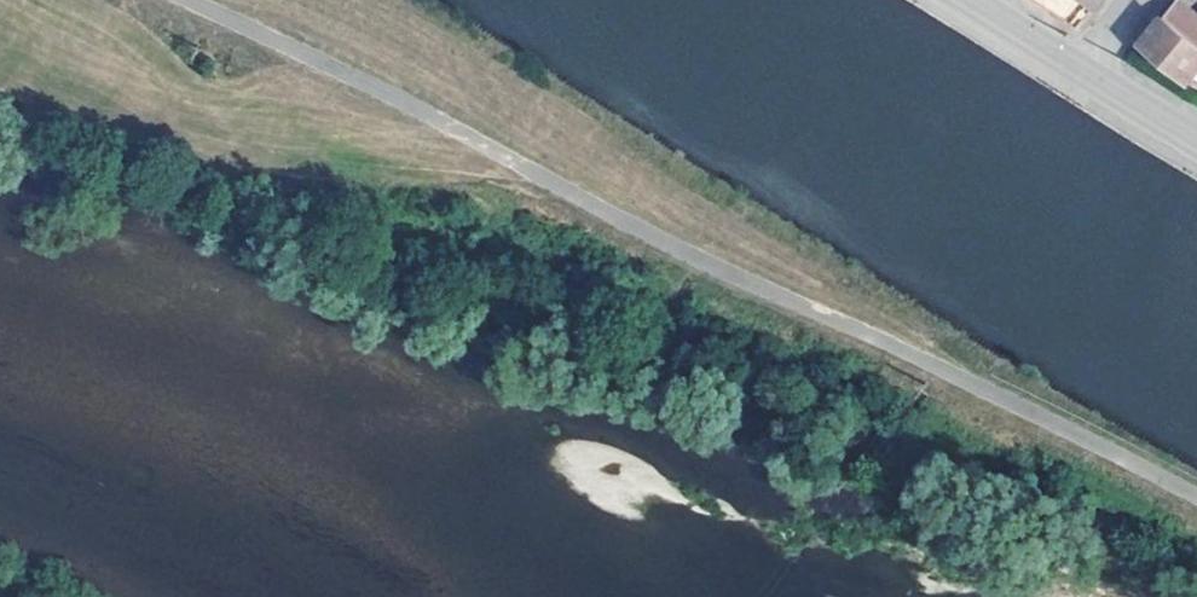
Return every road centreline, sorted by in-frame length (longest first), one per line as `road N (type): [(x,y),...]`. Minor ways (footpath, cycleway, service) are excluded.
road 1 (track): [(188,0),(399,99),(698,260),(1196,495)]
road 2 (residential): [(970,0),(1083,73)]
road 3 (residential): [(1083,73),(1196,140)]

